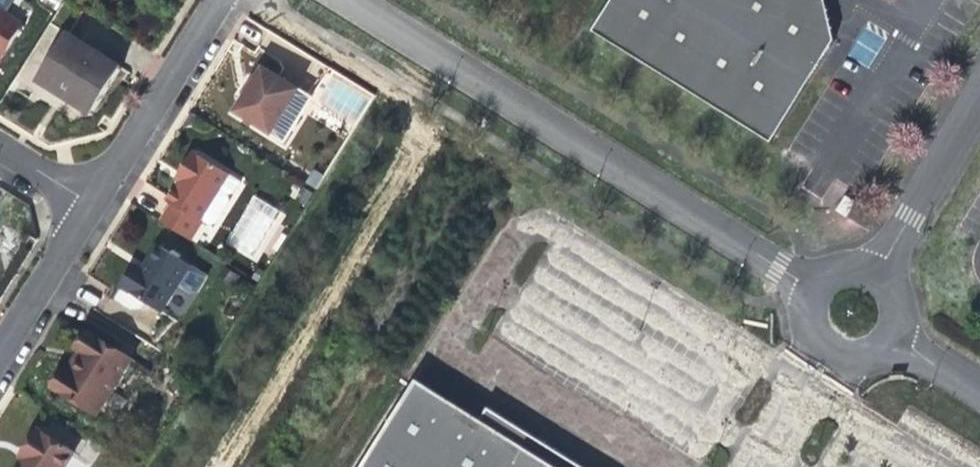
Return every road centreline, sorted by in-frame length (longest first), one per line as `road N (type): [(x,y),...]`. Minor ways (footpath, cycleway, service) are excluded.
road 1 (unclassified): [(810,285),(353,0)]
road 2 (residential): [(86,203),(212,0)]
road 3 (unclassified): [(979,89),(873,270)]
road 4 (residential): [(0,342),(86,203)]
road 5 (unclassified): [(810,285),(802,314),(824,351),(853,358),(890,336)]

